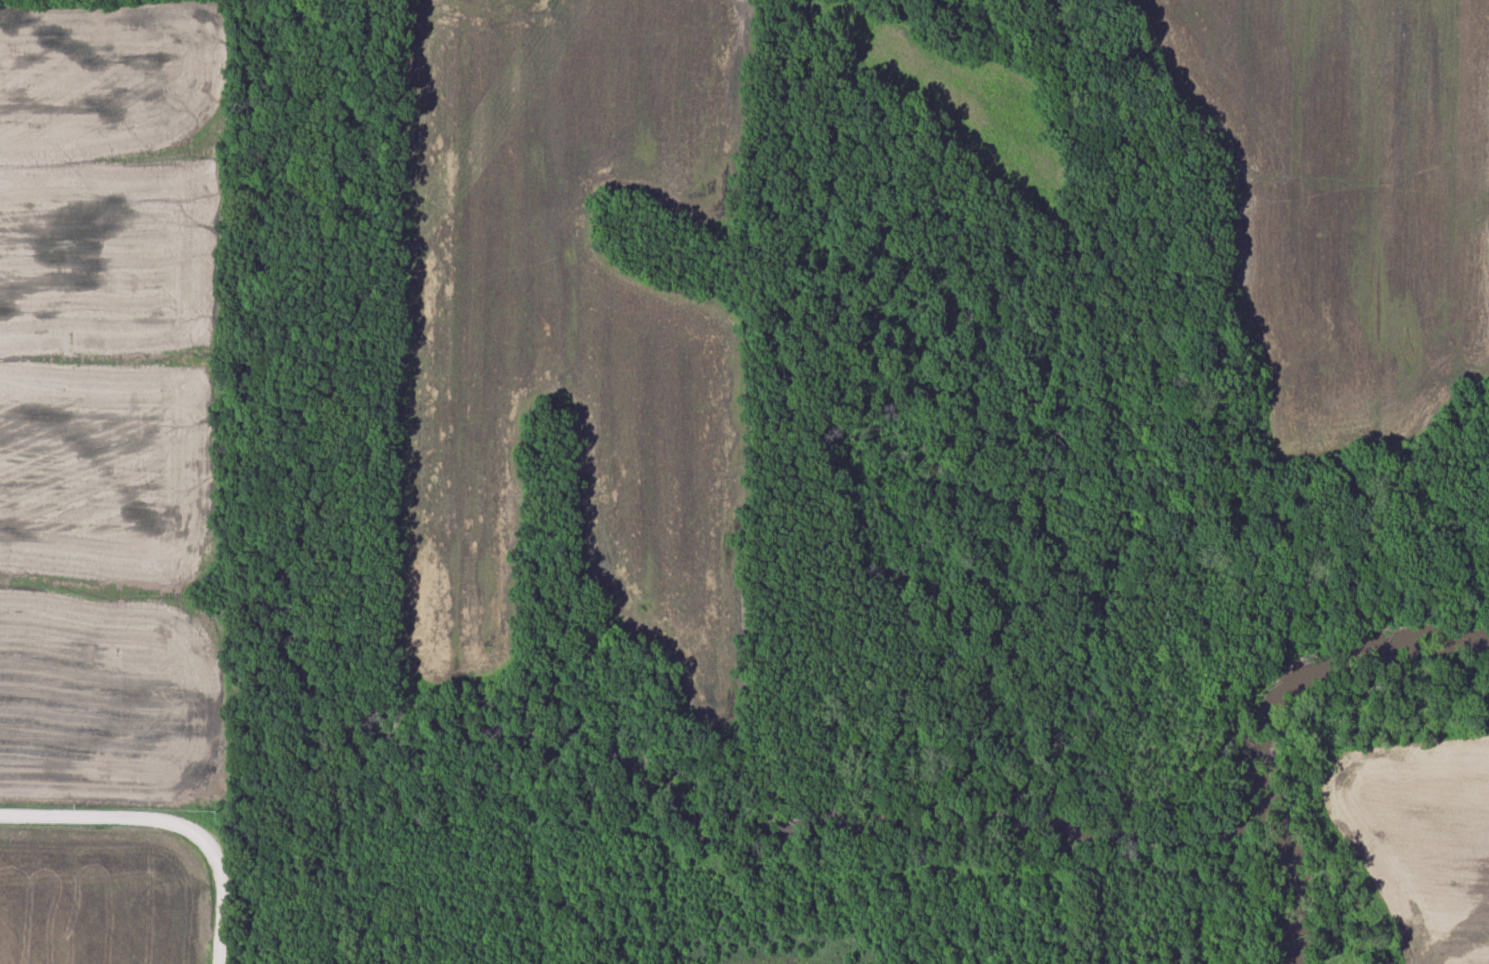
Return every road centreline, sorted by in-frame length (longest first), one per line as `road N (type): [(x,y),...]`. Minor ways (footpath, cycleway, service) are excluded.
road 1 (residential): [(0,821),(162,825),(201,845)]
road 2 (residential): [(218,963),(220,875),(201,845)]

